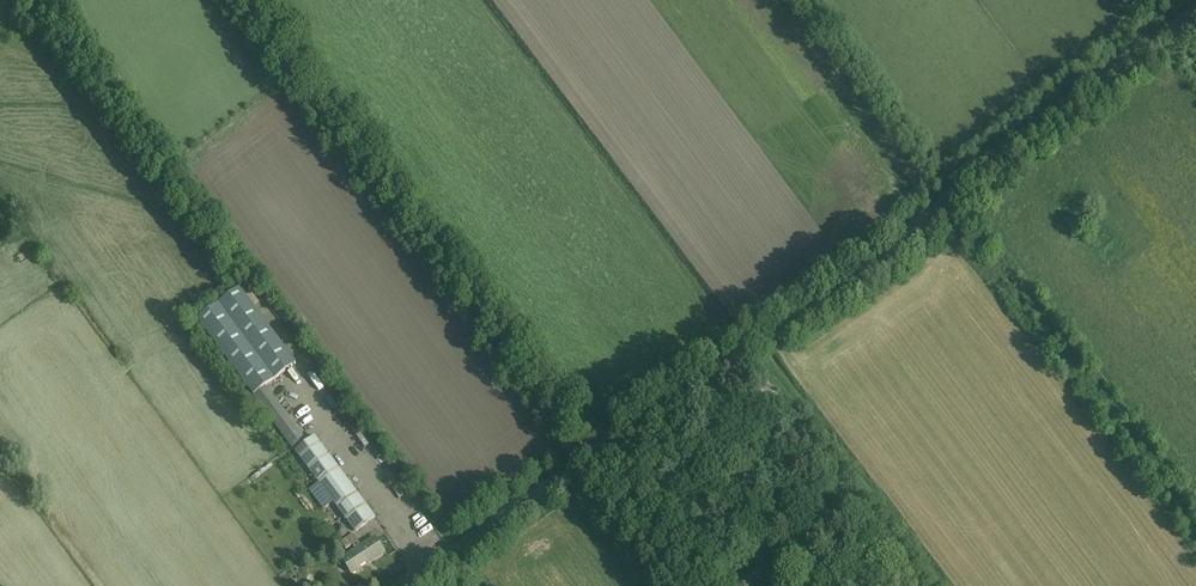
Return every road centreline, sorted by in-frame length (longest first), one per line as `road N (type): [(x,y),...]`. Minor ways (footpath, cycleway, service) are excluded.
road 1 (unclassified): [(744,355),(926,226),(971,175),(1195,17)]
road 2 (unclassified): [(599,452),(260,0)]
road 3 (unclassified): [(919,585),(744,355)]
road 4 (unclassified): [(400,585),(599,452)]
road 5 (unclassified): [(599,452),(744,355)]

